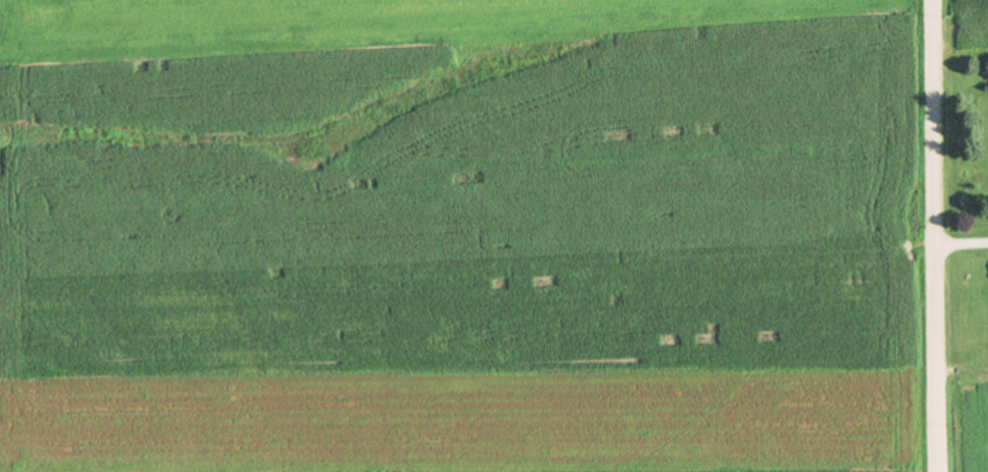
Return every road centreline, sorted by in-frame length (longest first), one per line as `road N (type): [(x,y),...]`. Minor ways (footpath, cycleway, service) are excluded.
road 1 (residential): [(943,471),(941,0)]

